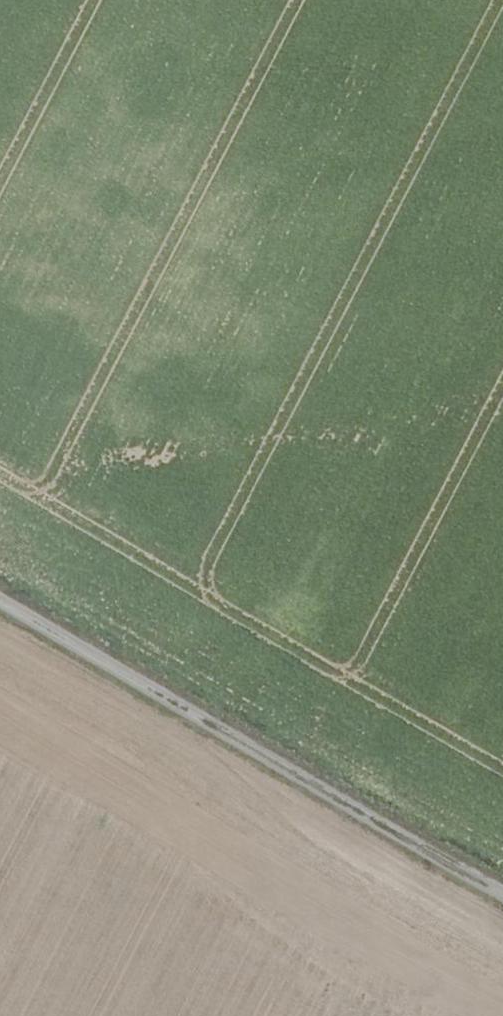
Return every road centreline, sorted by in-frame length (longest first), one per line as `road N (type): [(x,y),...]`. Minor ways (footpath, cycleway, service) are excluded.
road 1 (track): [(502,893),(0,601)]

